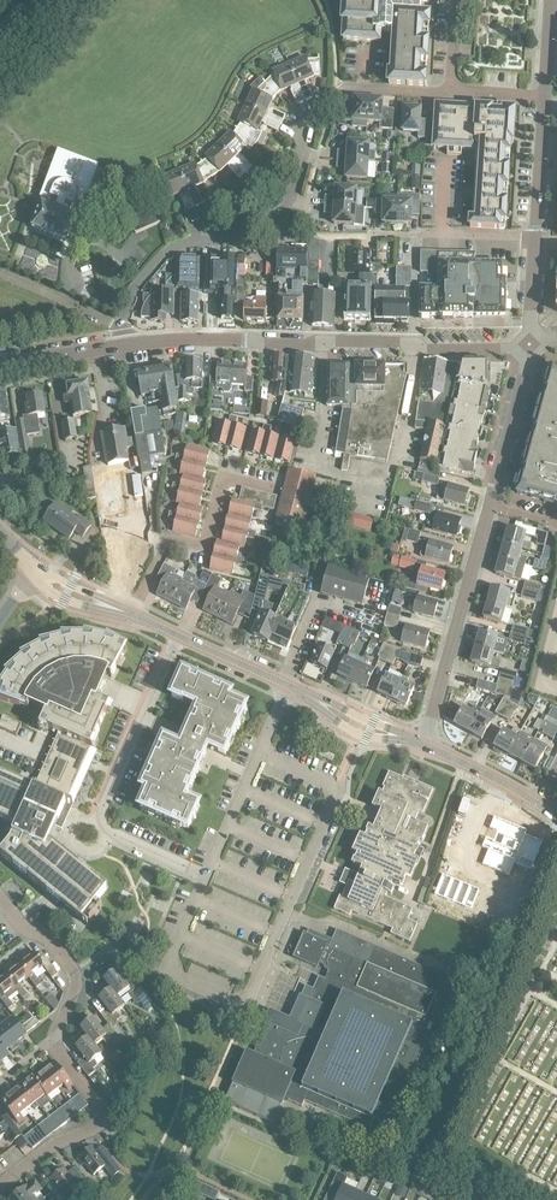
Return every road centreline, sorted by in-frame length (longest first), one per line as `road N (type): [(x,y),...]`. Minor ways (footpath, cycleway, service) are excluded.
road 1 (residential): [(339,788),(245,1007),(166,972),(208,874)]
road 2 (residential): [(124,329),(130,299),(166,253),(243,234),(292,202),(303,124)]
road 3 (residential): [(530,345),(260,344)]
road 4 (residential): [(425,744),(491,506)]
road 5 (residential): [(134,613),(170,541),(202,545),(221,481),(273,488)]
road 6 (residential): [(0,1185),(107,1118),(56,1038)]
road 7 (residential): [(179,636),(98,823)]
road 8 (residential): [(536,241),(351,236)]
road 9 (residential): [(56,1038),(76,976),(0,898)]
road 10 (residential): [(491,506),(530,345)]
road 11 (tertiary): [(288,686),(360,734),(425,744)]
road 12 (tertiary): [(425,744),(288,686)]
road 13 (residential): [(0,100),(106,0)]
road 14 (residential): [(536,241),(545,97)]
road 15 (residential): [(260,344),(126,345)]
road 16 (residential): [(208,874),(259,754)]
road 17 (tertiary): [(540,805),(425,744)]
road 18 (residential): [(0,366),(126,345)]
road 19 (tertiary): [(288,686),(179,636)]

